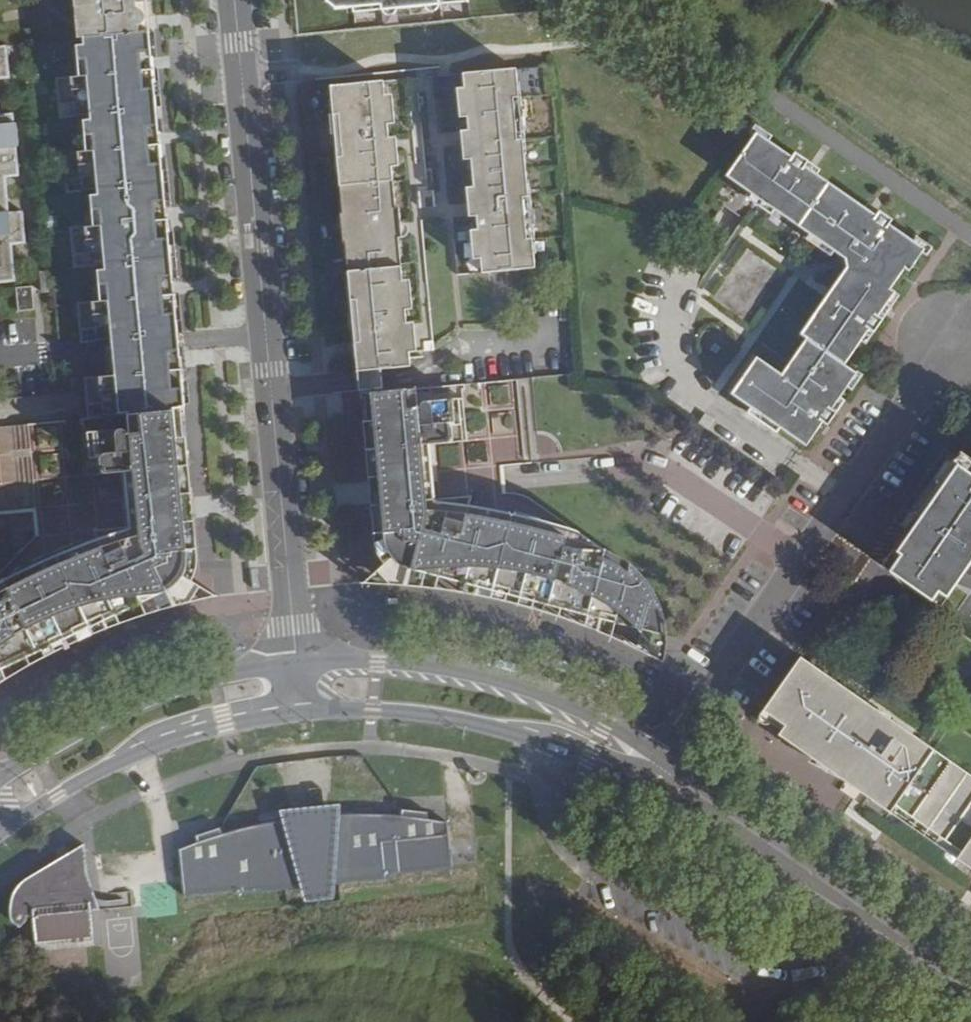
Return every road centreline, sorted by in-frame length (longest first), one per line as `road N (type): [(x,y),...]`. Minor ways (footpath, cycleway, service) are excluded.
road 1 (residential): [(298,664),(235,0)]
road 2 (residential): [(951,349),(664,757)]
road 3 (tertiary): [(643,781),(970,1002)]
road 4 (tertiary): [(664,757),(606,726),(482,683),(379,665),(298,664)]
road 5 (tertiary): [(970,978),(664,757)]
road 6 (tertiary): [(301,704),(442,716),(546,742),(643,781)]
road 7 (tertiary): [(0,831),(156,737),(301,704)]
road 8 (tertiary): [(298,664),(213,680),(128,710),(0,779)]

